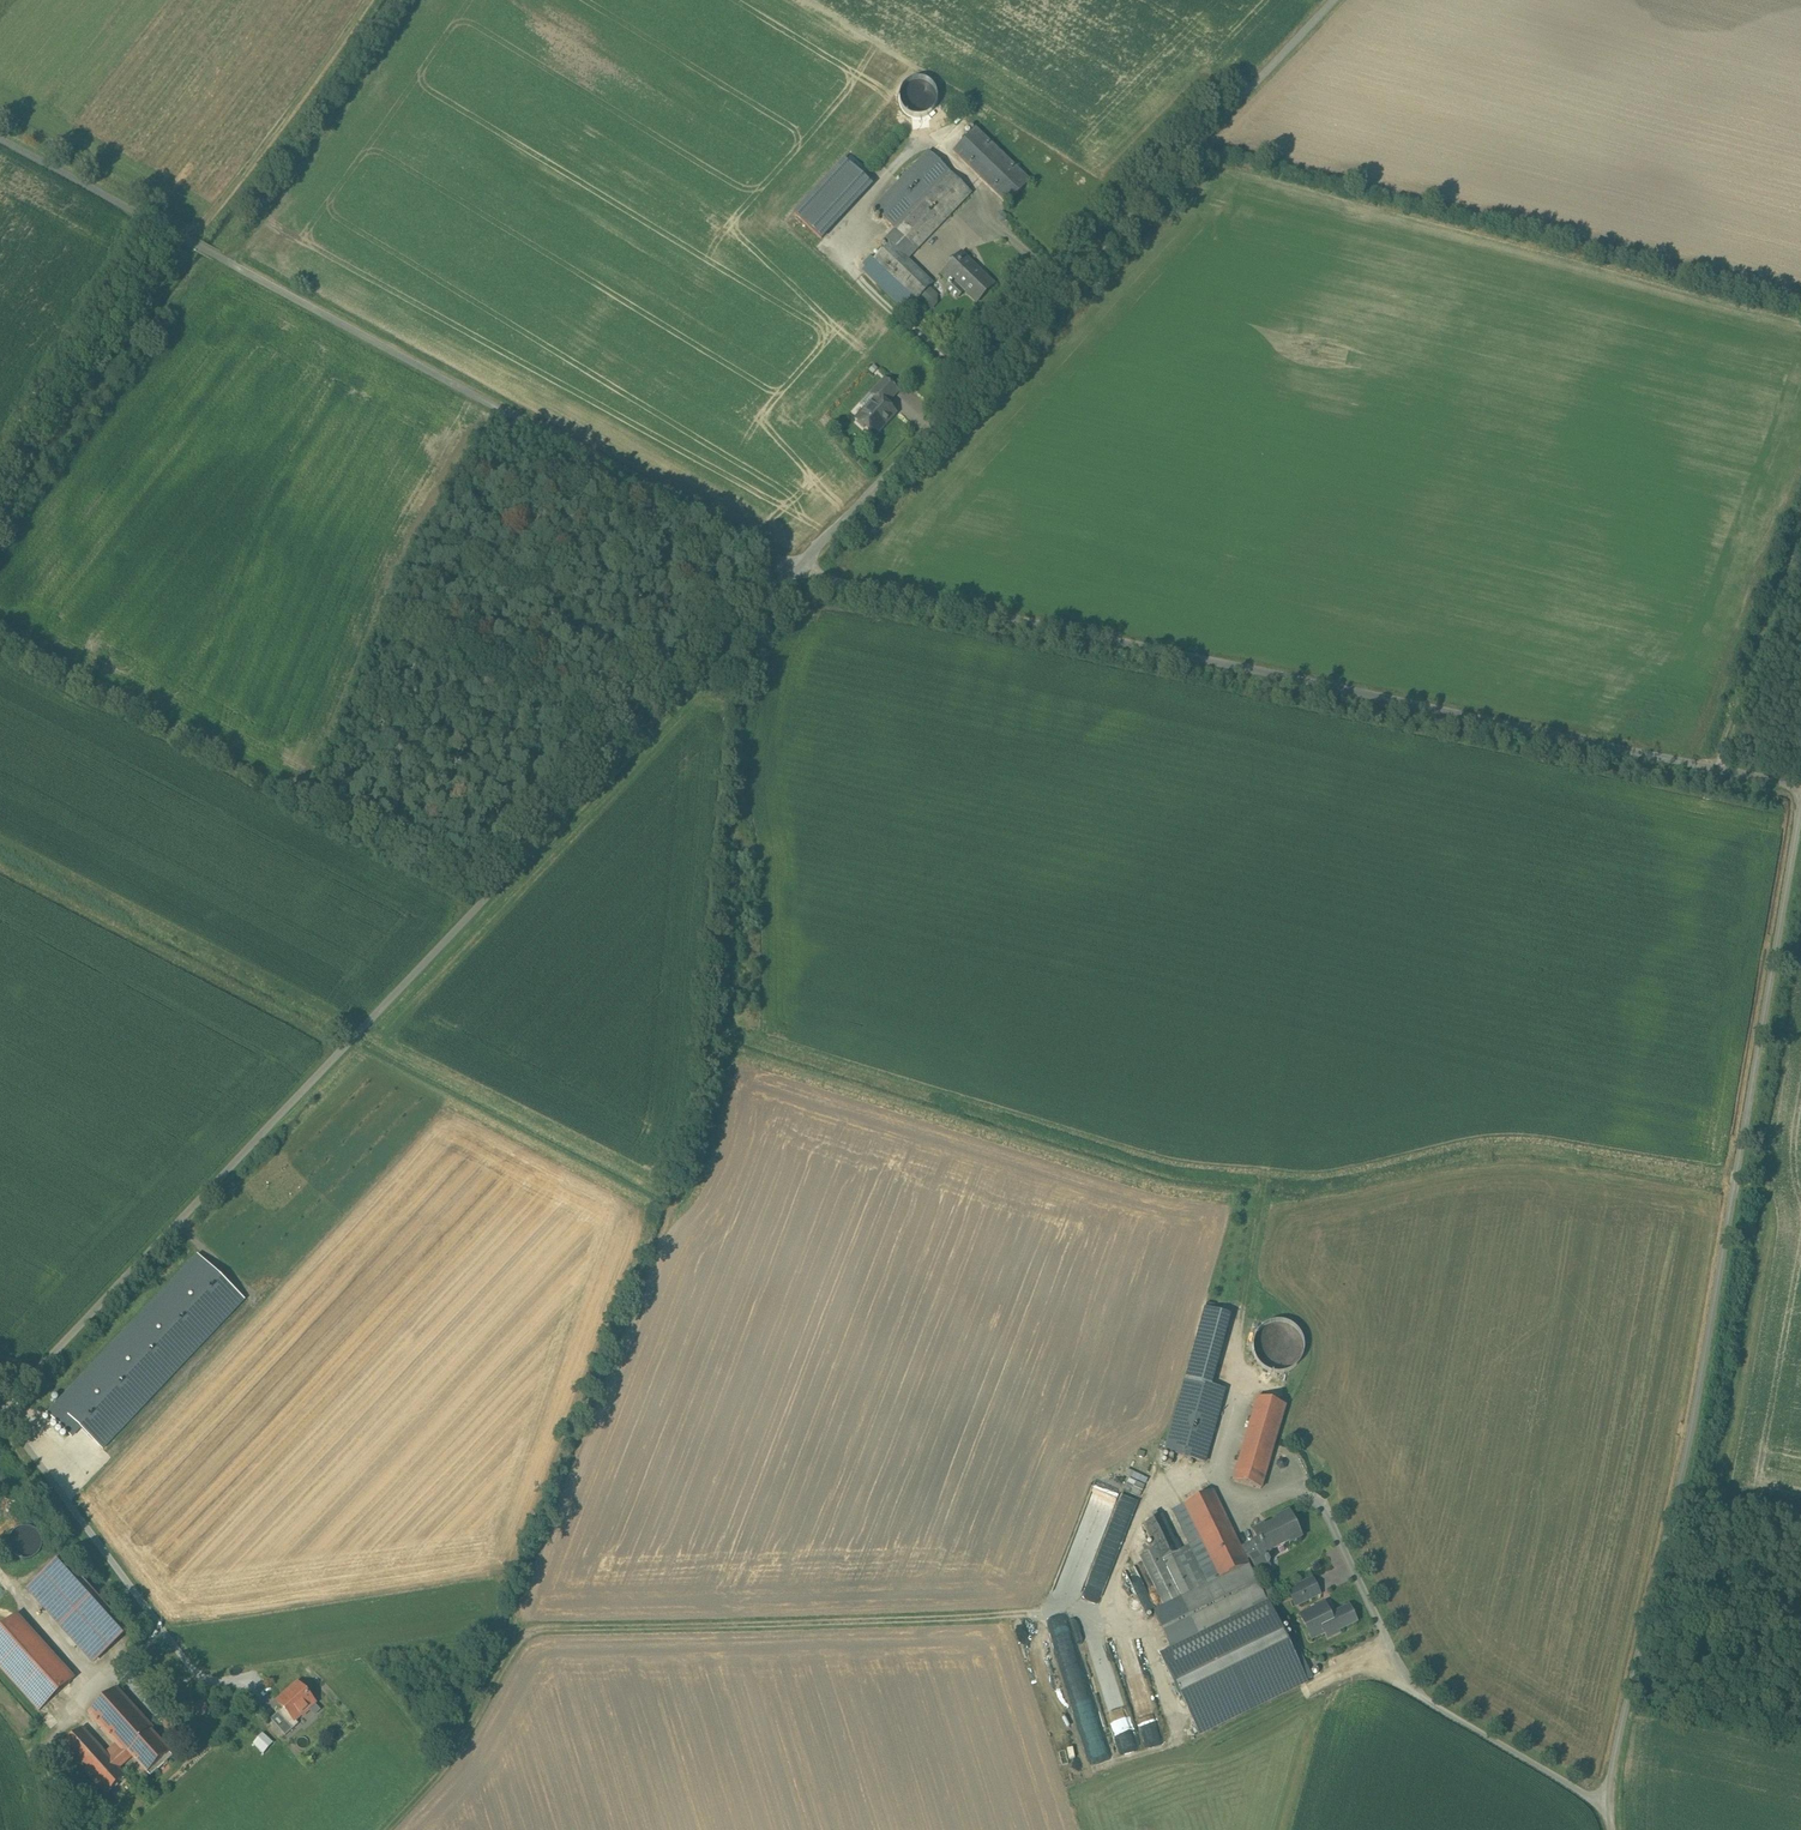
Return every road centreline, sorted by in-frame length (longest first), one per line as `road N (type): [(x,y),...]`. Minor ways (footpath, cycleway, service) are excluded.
road 1 (unclassified): [(0,1396),(789,572)]
road 2 (unclassified): [(1800,814),(1733,1182),(1612,1751),(1606,1829)]
road 3 (unclassified): [(1800,782),(789,572)]
road 4 (track): [(1215,1476),(1141,1503),(1106,1611),(535,1626),(503,1653),(455,1755),(406,1809)]
road 5 (unclassified): [(789,572),(0,133)]
road 6 (unclassified): [(789,572),(1325,0)]
road 7 (track): [(613,756),(547,705),(419,641),(383,632)]
road 8 (track): [(1727,767),(1800,563)]
road 9 (track): [(1800,1678),(1756,1666),(1630,1663)]

